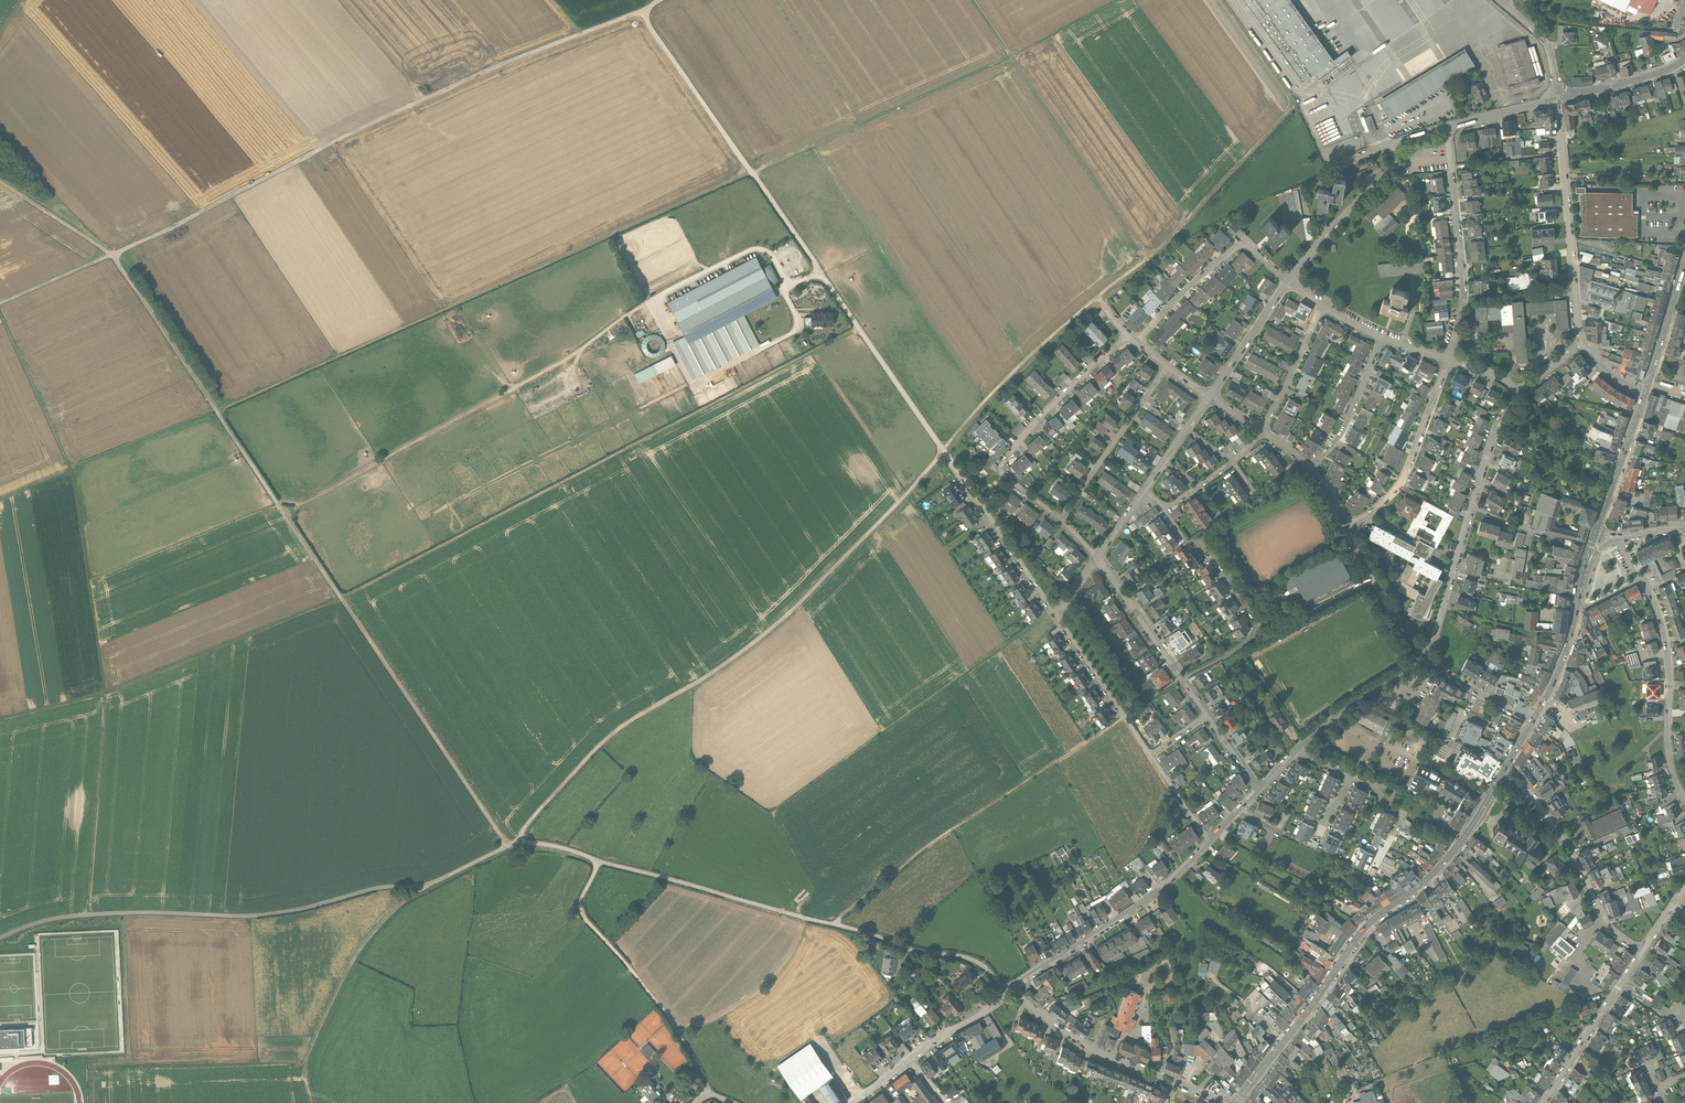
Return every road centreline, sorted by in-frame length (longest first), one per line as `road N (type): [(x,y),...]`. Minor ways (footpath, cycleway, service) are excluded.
road 1 (track): [(1119,0),(1012,57),(0,500)]
road 2 (track): [(517,840),(598,751),(779,624),(897,507),(984,403),(1167,244),(1296,104)]
road 3 (track): [(859,329),(341,598),(111,692),(0,719)]
road 4 (track): [(0,180),(112,253),(509,846)]
road 5 (track): [(0,304),(147,242),(425,101),(640,12)]
road 6 (track): [(89,915),(105,701),(99,644),(69,469),(0,304)]
road 7 (track): [(427,885),(260,916),(62,918),(0,938)]
road 8 (secondary): [(1502,773),(1452,853),(1363,930),(1235,1102)]
road 9 (track): [(836,925),(927,845),(1125,717)]
road 10 (track): [(836,925),(517,840)]
road 11 (track): [(640,12),(822,273)]
road 12 (residential): [(1098,558),(1001,466),(1129,335)]
road 13 (track): [(1149,259),(973,0)]
road 14 (residential): [(1427,655),(1495,431),(1519,393)]
road 15 (track): [(600,861),(582,912),(647,990),(709,1095)]
road 16 (track): [(310,1102),(305,1063),(339,989),(363,946),(427,885)]
road 17 (residential): [(1582,343),(1558,88)]
road 18 (residential): [(1009,992),(1139,906),(1210,842)]
road 19 (residential): [(1221,1102),(1089,1048),(1009,992)]
road 20 (residential): [(1447,128),(1464,291),(1447,359)]
road 21 (residential): [(1642,953),(1607,928),(1559,833),(1524,787),(1502,773)]
road 22 (residential): [(1259,788),(1332,719),(1427,655)]
road 23 (residential): [(1650,592),(1670,669),(1669,758),(1684,801)]
road 24 (track): [(305,1063),(92,1070)]
road 25 (residential): [(1183,679),(1256,629),(1208,549),(1186,540)]
road 26 (residential): [(1447,359),(1400,484),(1347,527)]
road 27 (residential): [(1288,281),(1240,245),(1137,342)]
road 28 (residential): [(1056,616),(943,451)]
road 29 (residential): [(1009,992),(854,1102)]
road 30 (unclassified): [(1009,992),(966,958),(915,952),(836,925)]
road 31 (residential): [(1542,1102),(1642,953)]
road 32 (residential): [(1288,281),(1389,171),(1395,145)]
road 33 (residential): [(1152,756),(1056,616)]
road 34 (residential): [(1309,469),(1344,430),(1383,336)]
road 35 (residential): [(1427,655),(1395,614),(1347,527)]
road 36 (secondary): [(1645,393),(1595,534)]
road 37 (residential): [(1262,430),(1233,462),(1172,505),(1144,492)]
road 38 (residential): [(1183,679),(1098,558)]
road 39 (residential): [(1210,398),(1288,281)]
road 40 (residential): [(1323,305),(1262,430)]
road 41 (secondary): [(1684,260),(1645,393)]
road 42 (track): [(425,101),(338,0)]
road 43 (tertiary): [(1558,88),(1575,95),(1684,61)]
road 44 (residential): [(1533,722),(1427,655)]
road 45 (secondary): [(1577,607),(1563,662),(1533,722)]
road 46 (residential): [(1447,128),(1544,103),(1558,88)]

